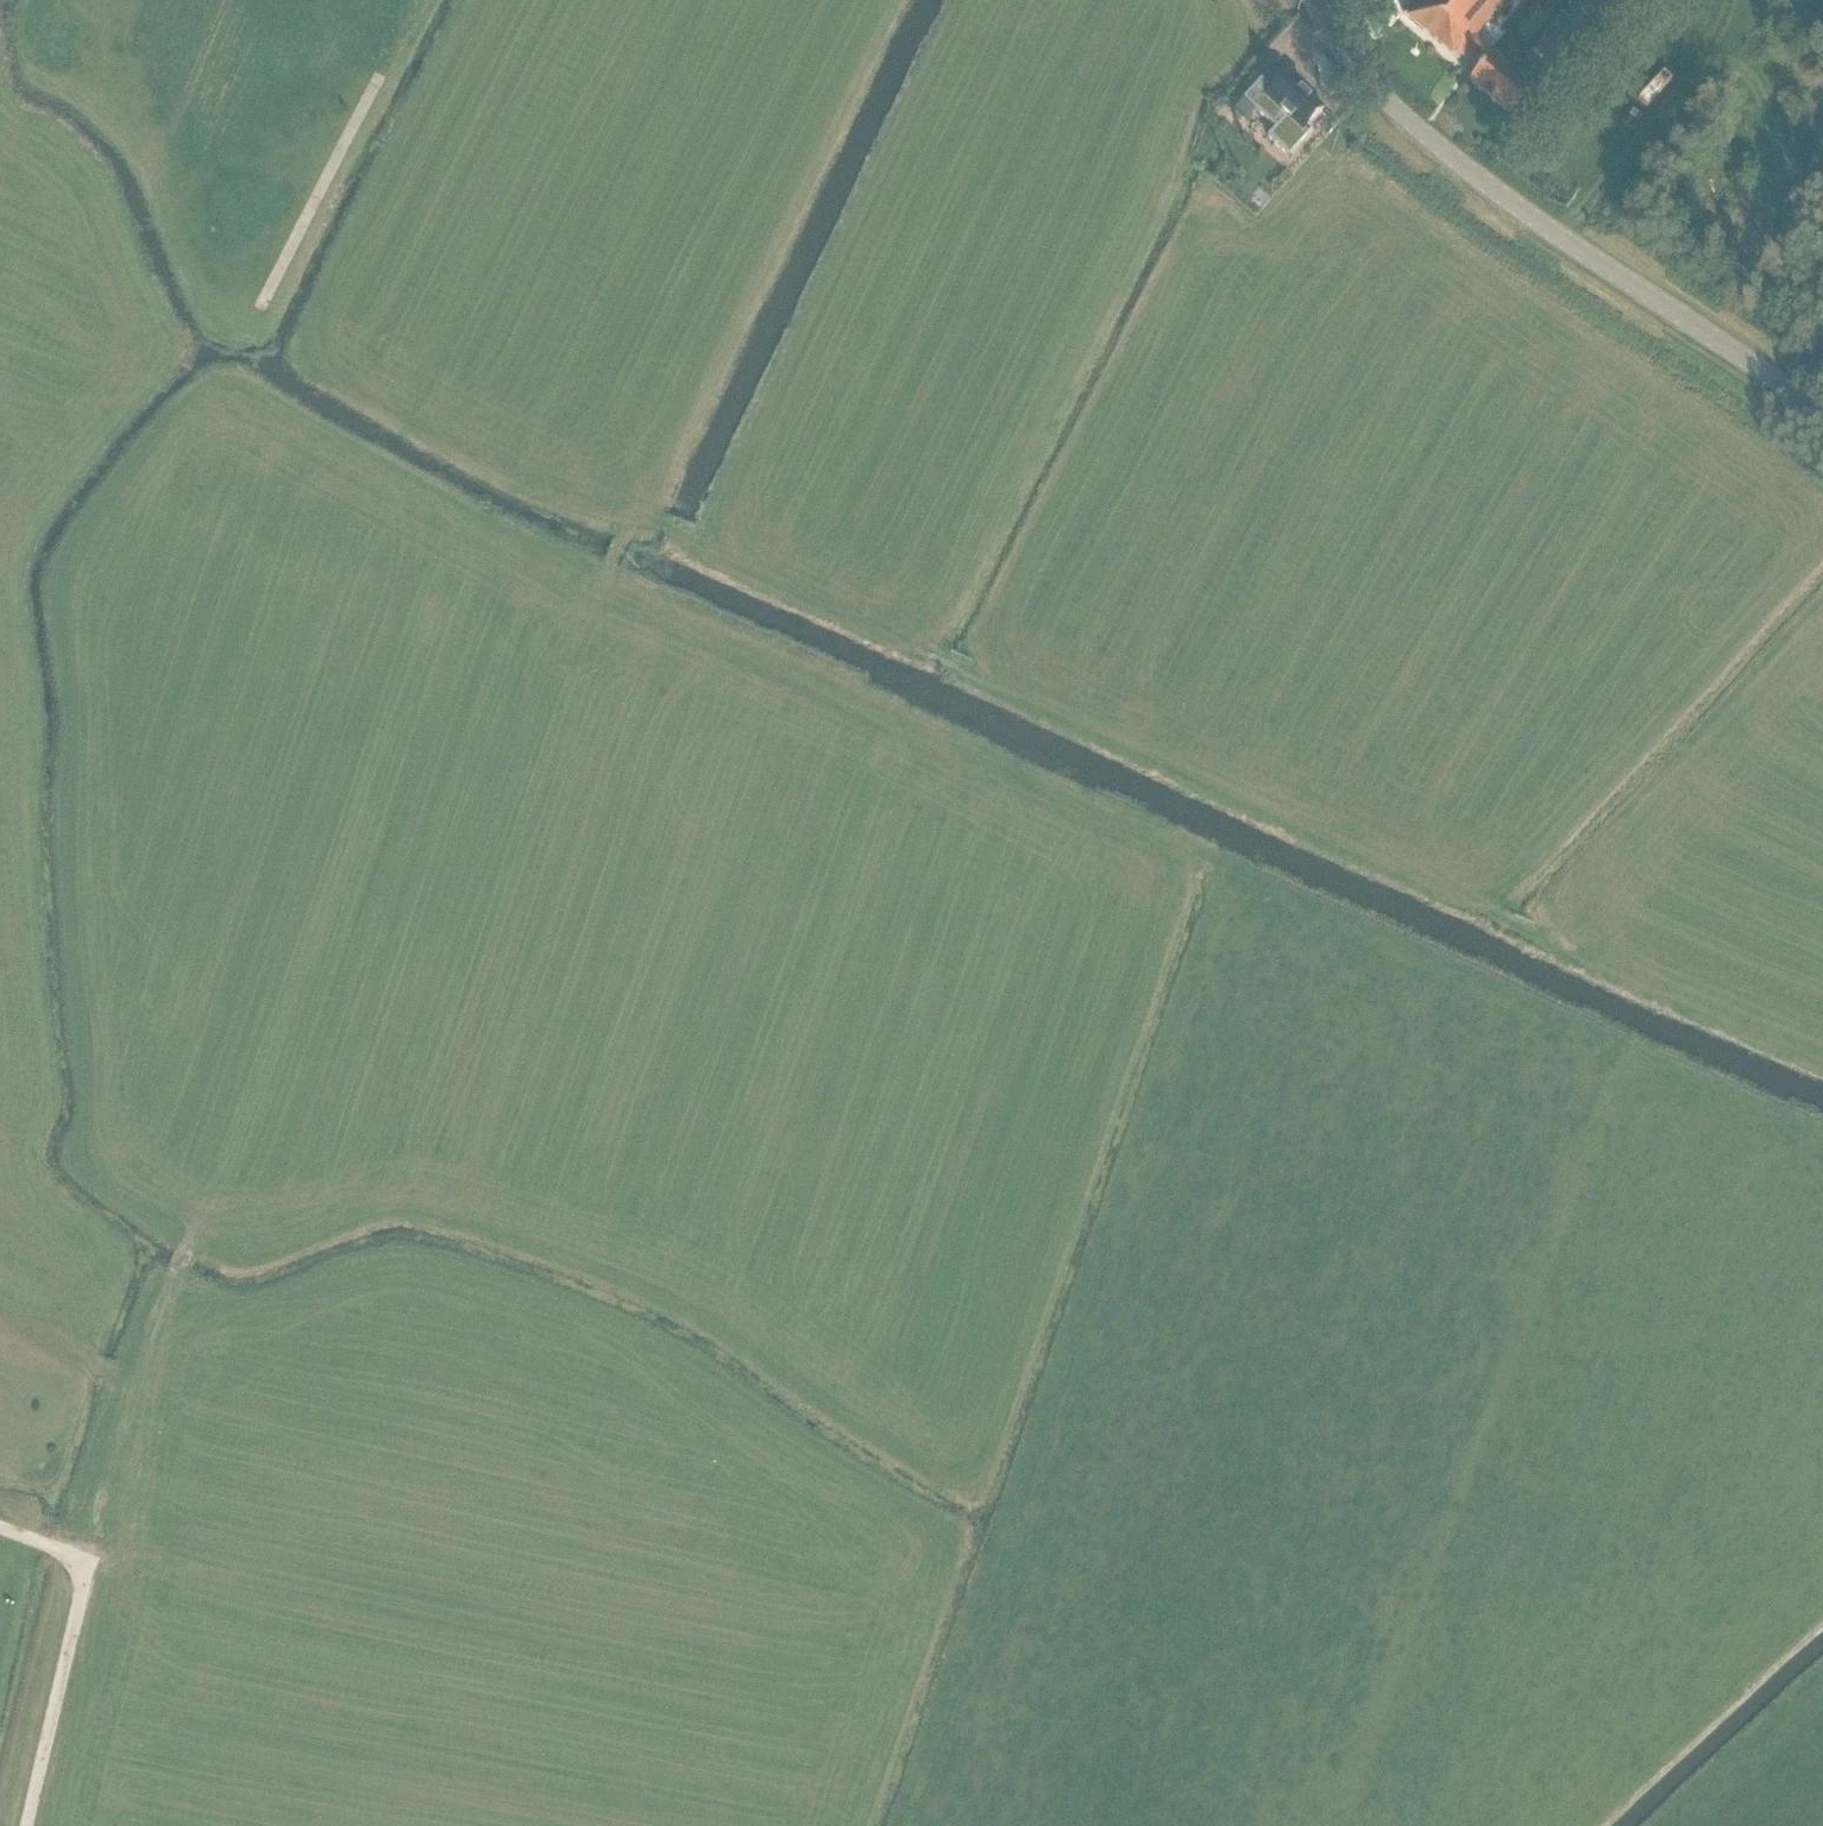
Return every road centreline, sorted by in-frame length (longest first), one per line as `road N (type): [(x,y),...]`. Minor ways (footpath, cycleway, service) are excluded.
road 1 (tertiary): [(1822,413),(1550,232),(1392,110),(1344,52),(1317,0)]
road 2 (track): [(0,1528),(70,1556),(82,1582),(25,1825)]

